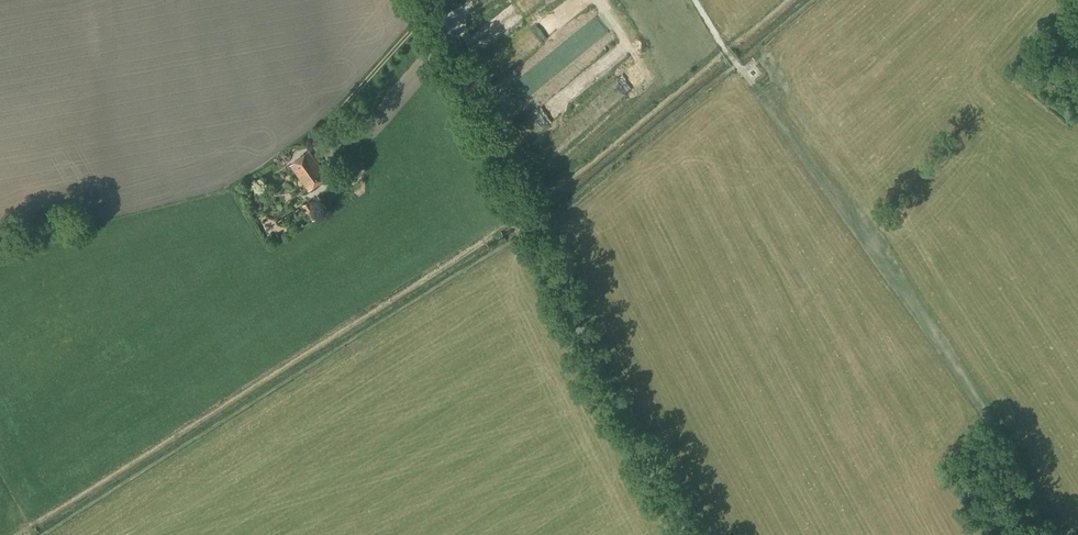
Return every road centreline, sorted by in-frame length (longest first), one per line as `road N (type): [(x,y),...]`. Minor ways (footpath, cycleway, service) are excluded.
road 1 (unclassified): [(690,534),(559,285),(429,0)]

